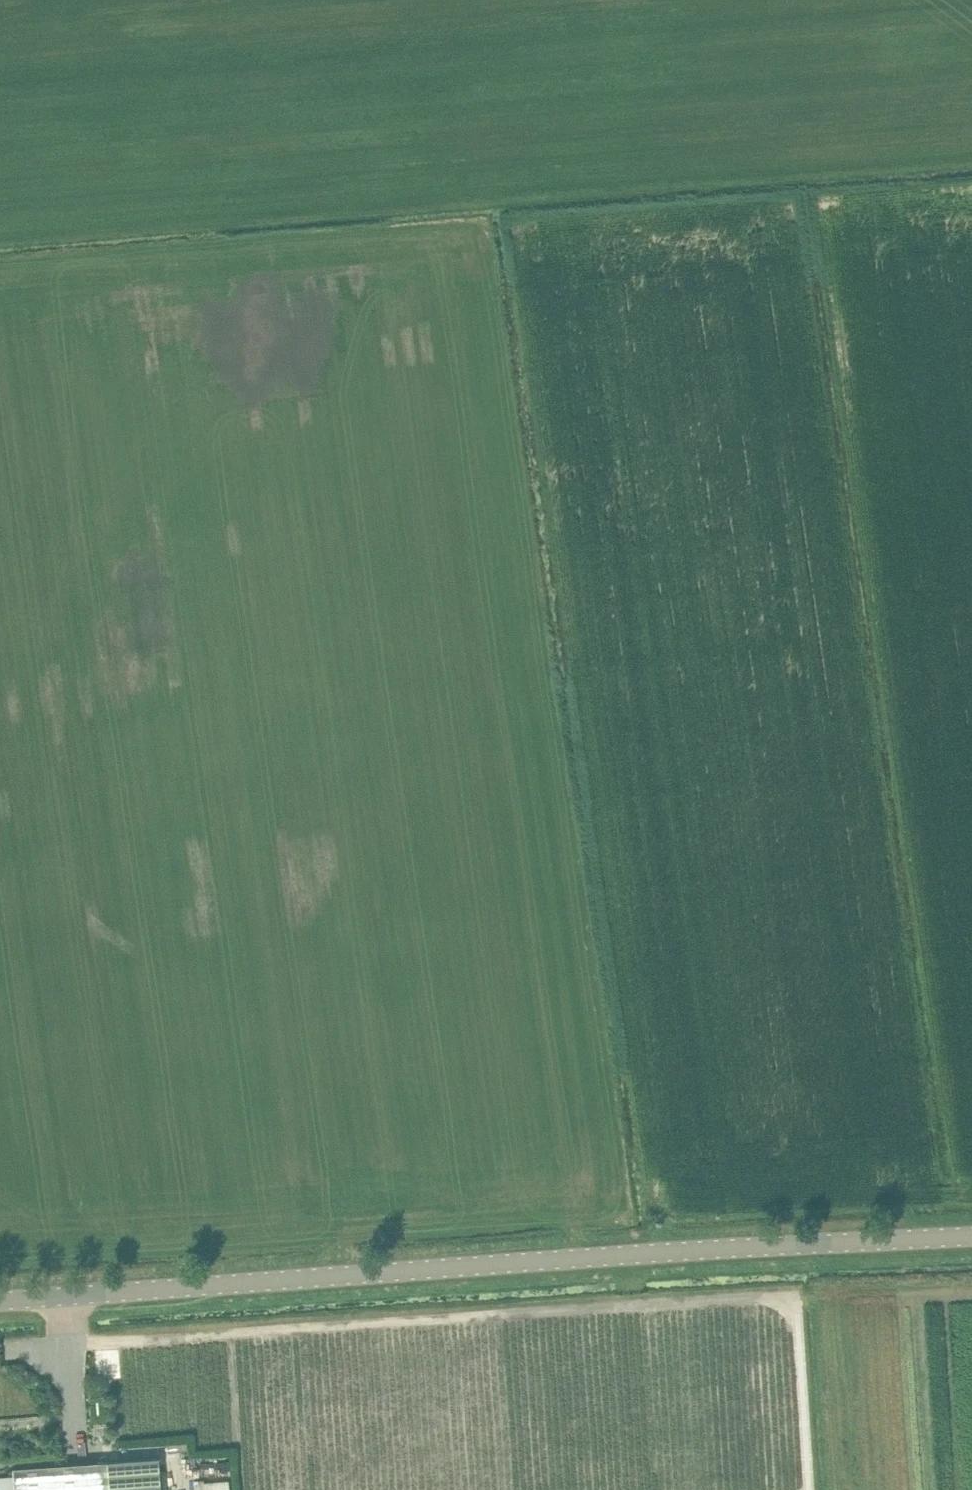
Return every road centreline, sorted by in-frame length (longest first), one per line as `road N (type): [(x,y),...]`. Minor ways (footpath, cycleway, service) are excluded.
road 1 (tertiary): [(0,1302),(971,1236)]

